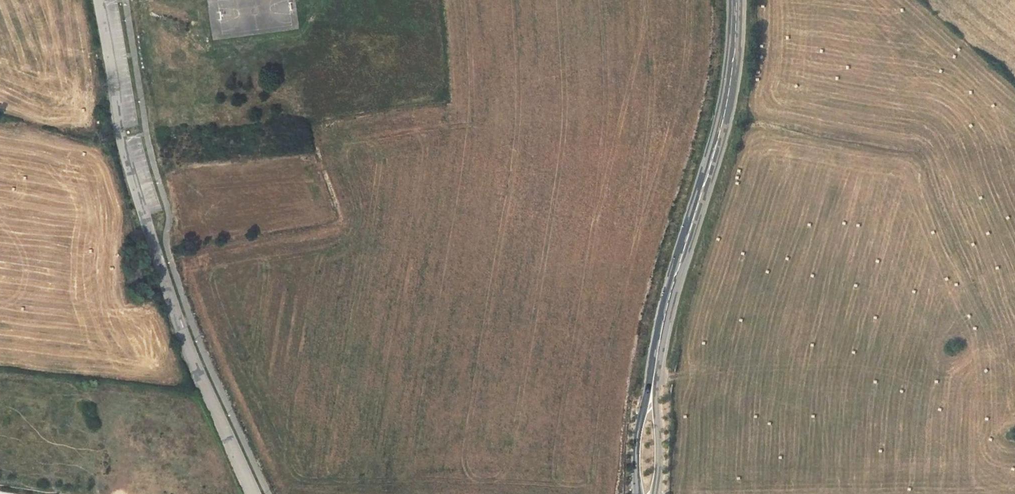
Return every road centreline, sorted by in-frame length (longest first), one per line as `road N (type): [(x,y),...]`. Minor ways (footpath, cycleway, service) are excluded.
road 1 (unclassified): [(99,0),(130,176),(183,341),(250,493)]
road 2 (tertiary): [(653,377),(722,114),(736,0)]

